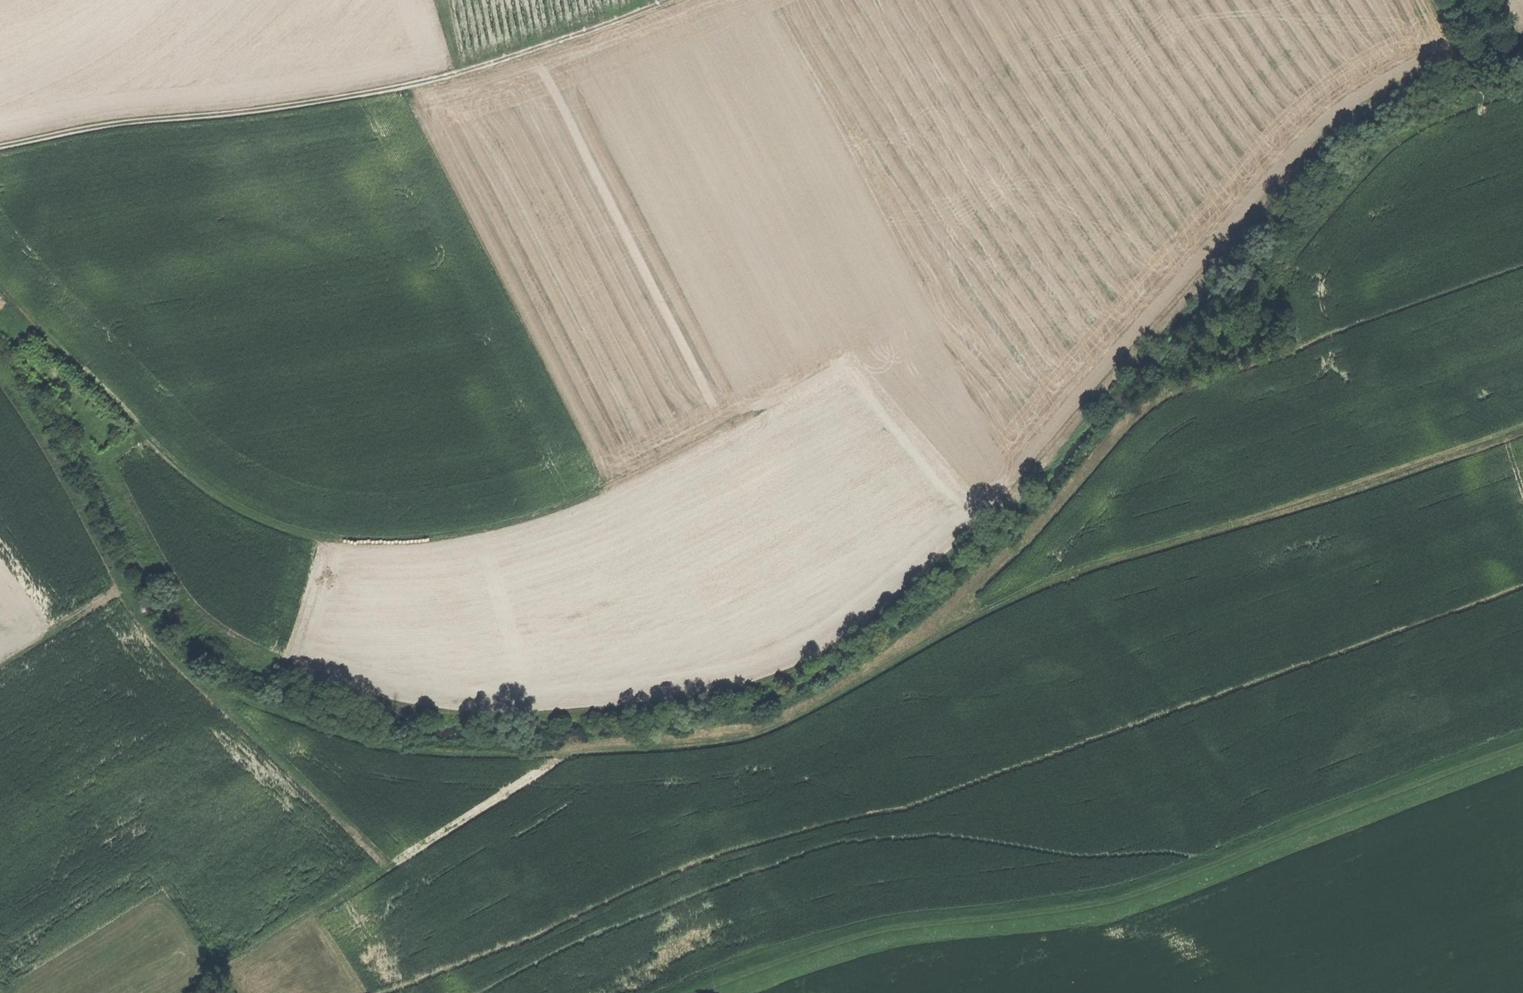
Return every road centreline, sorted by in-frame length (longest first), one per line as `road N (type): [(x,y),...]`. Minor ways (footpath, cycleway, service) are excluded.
road 1 (track): [(1522,431),(1028,596),(769,719),(491,743),(403,739),(253,691),(225,706)]
road 2 (track): [(0,281),(132,430),(207,496),(312,540),(481,532),(583,498),(747,415)]
road 3 (track): [(1522,745),(1133,896),(901,927),(697,992)]
road 4 (track): [(0,148),(420,83),(673,0)]
road 5 (track): [(125,594),(159,644),(402,878),(354,888),(158,992)]
road 6 (track): [(1522,38),(1461,57),(1439,0)]

